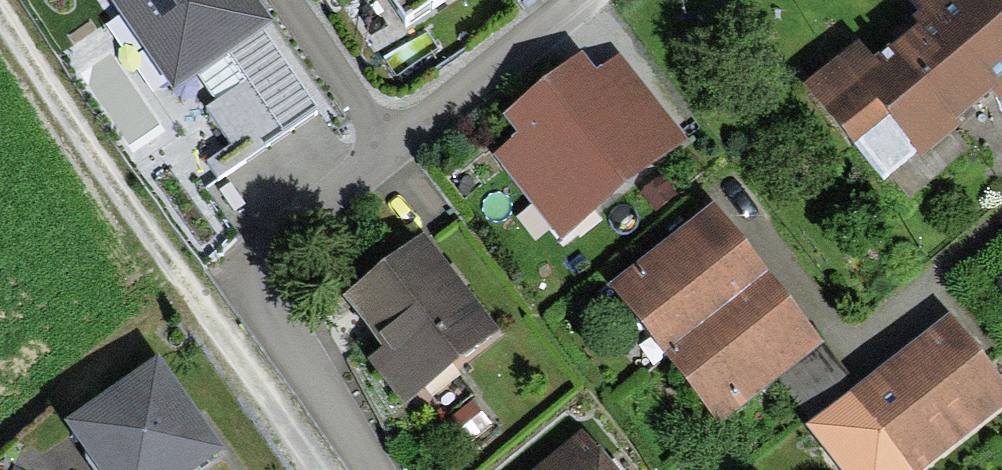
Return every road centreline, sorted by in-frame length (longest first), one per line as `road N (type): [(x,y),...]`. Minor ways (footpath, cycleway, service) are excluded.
road 1 (residential): [(378,469),(261,294),(256,259),(278,222),(577,0)]
road 2 (track): [(190,297),(0,22)]

